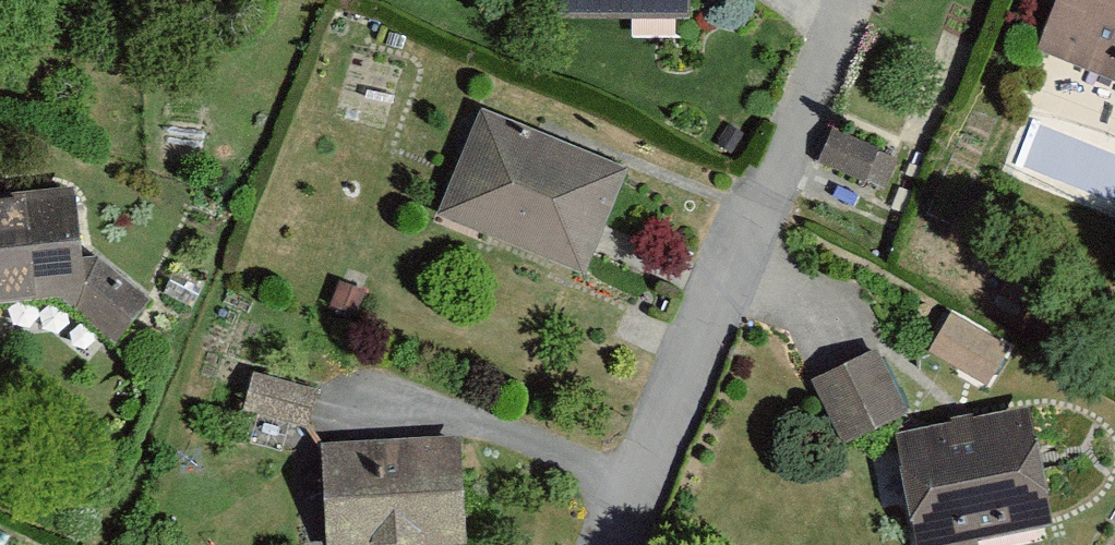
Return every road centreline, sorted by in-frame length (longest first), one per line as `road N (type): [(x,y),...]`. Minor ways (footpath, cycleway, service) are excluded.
road 1 (residential): [(843,0),(607,544)]

